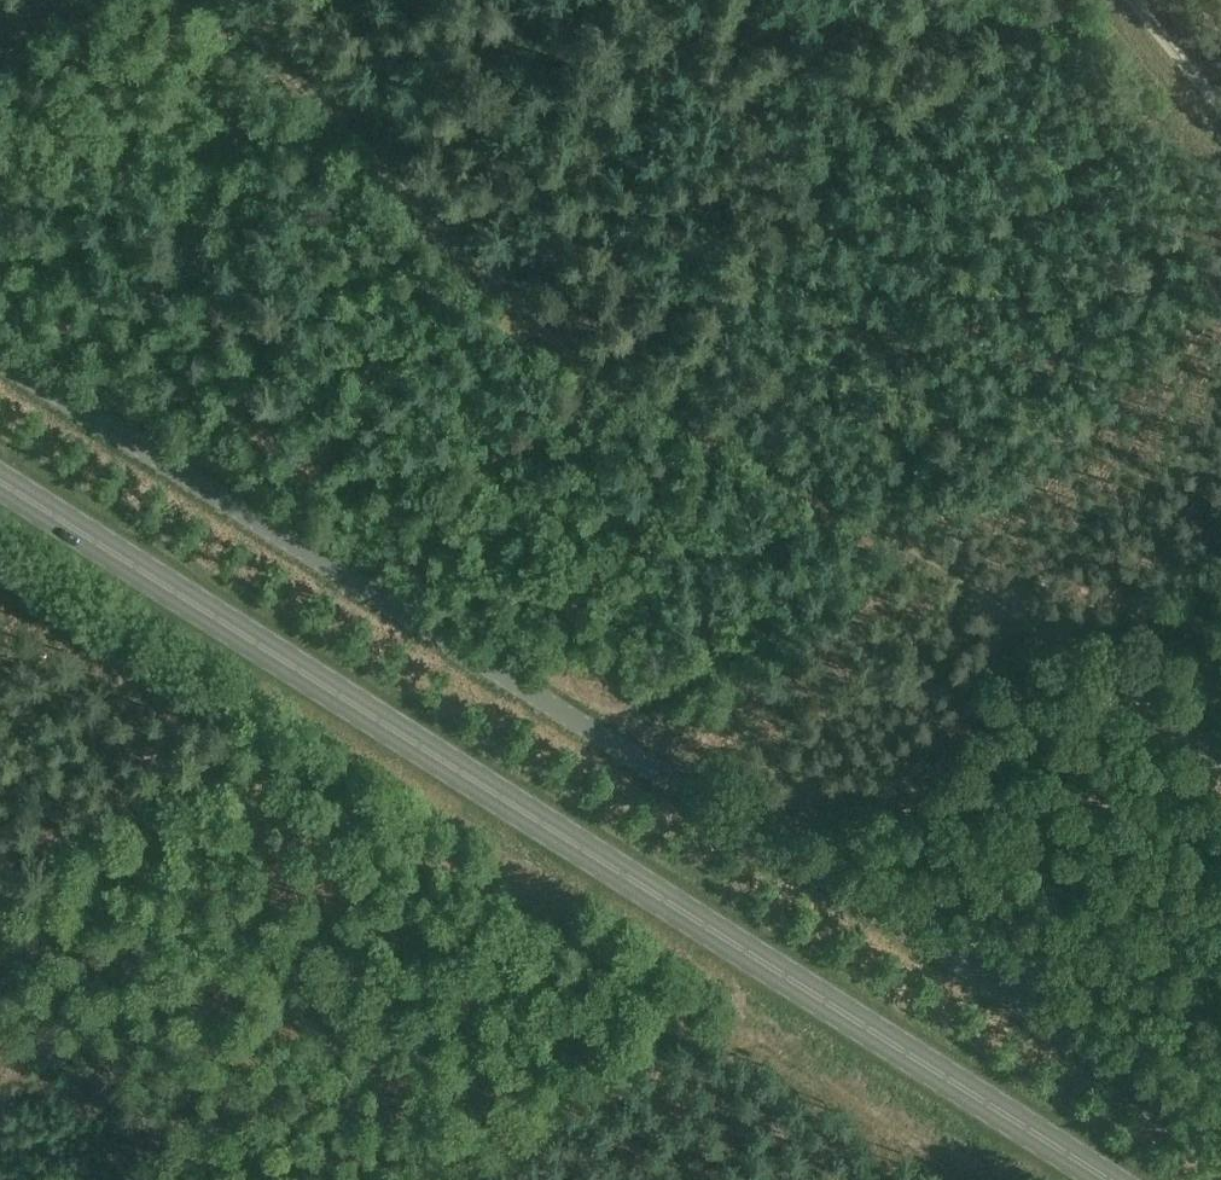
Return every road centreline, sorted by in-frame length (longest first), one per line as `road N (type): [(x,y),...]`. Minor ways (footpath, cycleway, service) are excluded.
road 1 (unclassified): [(1220,1143),(872,908),(0,358)]
road 2 (primary): [(1108,1179),(0,480)]
road 3 (track): [(1220,764),(1094,657),(1007,598),(610,384),(541,326),(224,0)]
road 4 (track): [(1220,99),(1140,0)]

